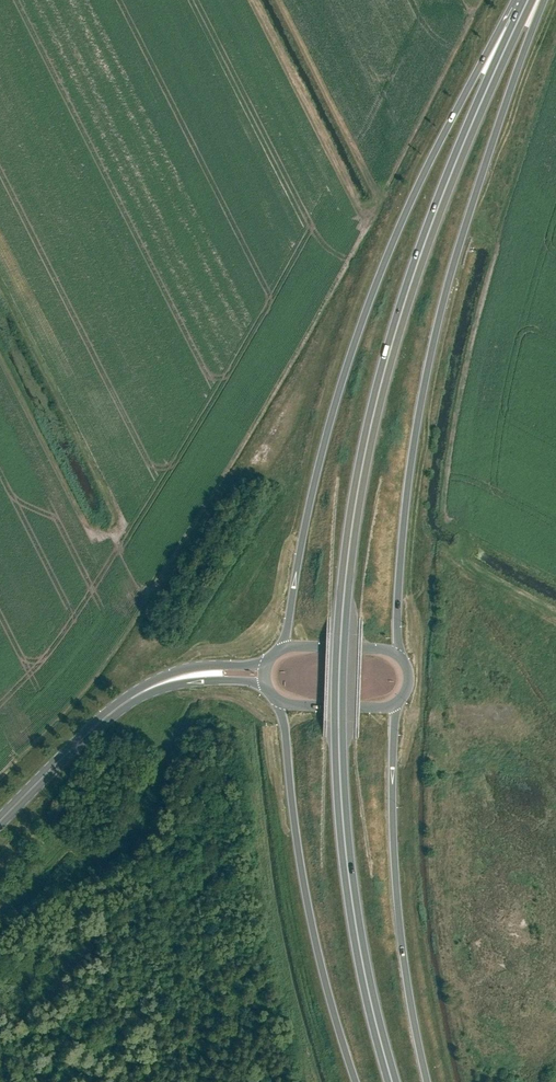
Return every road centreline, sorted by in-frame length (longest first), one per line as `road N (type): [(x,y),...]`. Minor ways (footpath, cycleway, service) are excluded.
road 1 (trunk): [(392,1081),(345,844),(339,703),(346,575),(371,425),(403,311),(522,14)]
road 2 (trunk): [(522,14),(503,25),(475,76),(382,269),(329,425),(281,650)]
road 3 (trunk): [(400,658),(405,509),(429,364),(474,201),(544,0)]
road 4 (trunk): [(276,699),(309,908),(355,1081)]
road 5 (trunk): [(427,1081),(398,907),(397,704)]
road 6 (primary): [(0,822),(131,699)]
road 7 (primary): [(267,662),(185,669),(131,699)]
road 8 (primary): [(131,699),(195,682),(266,686)]
road 9 (primary): [(276,699),(397,704)]
road 10 (primary): [(400,658),(376,649),(281,650)]

